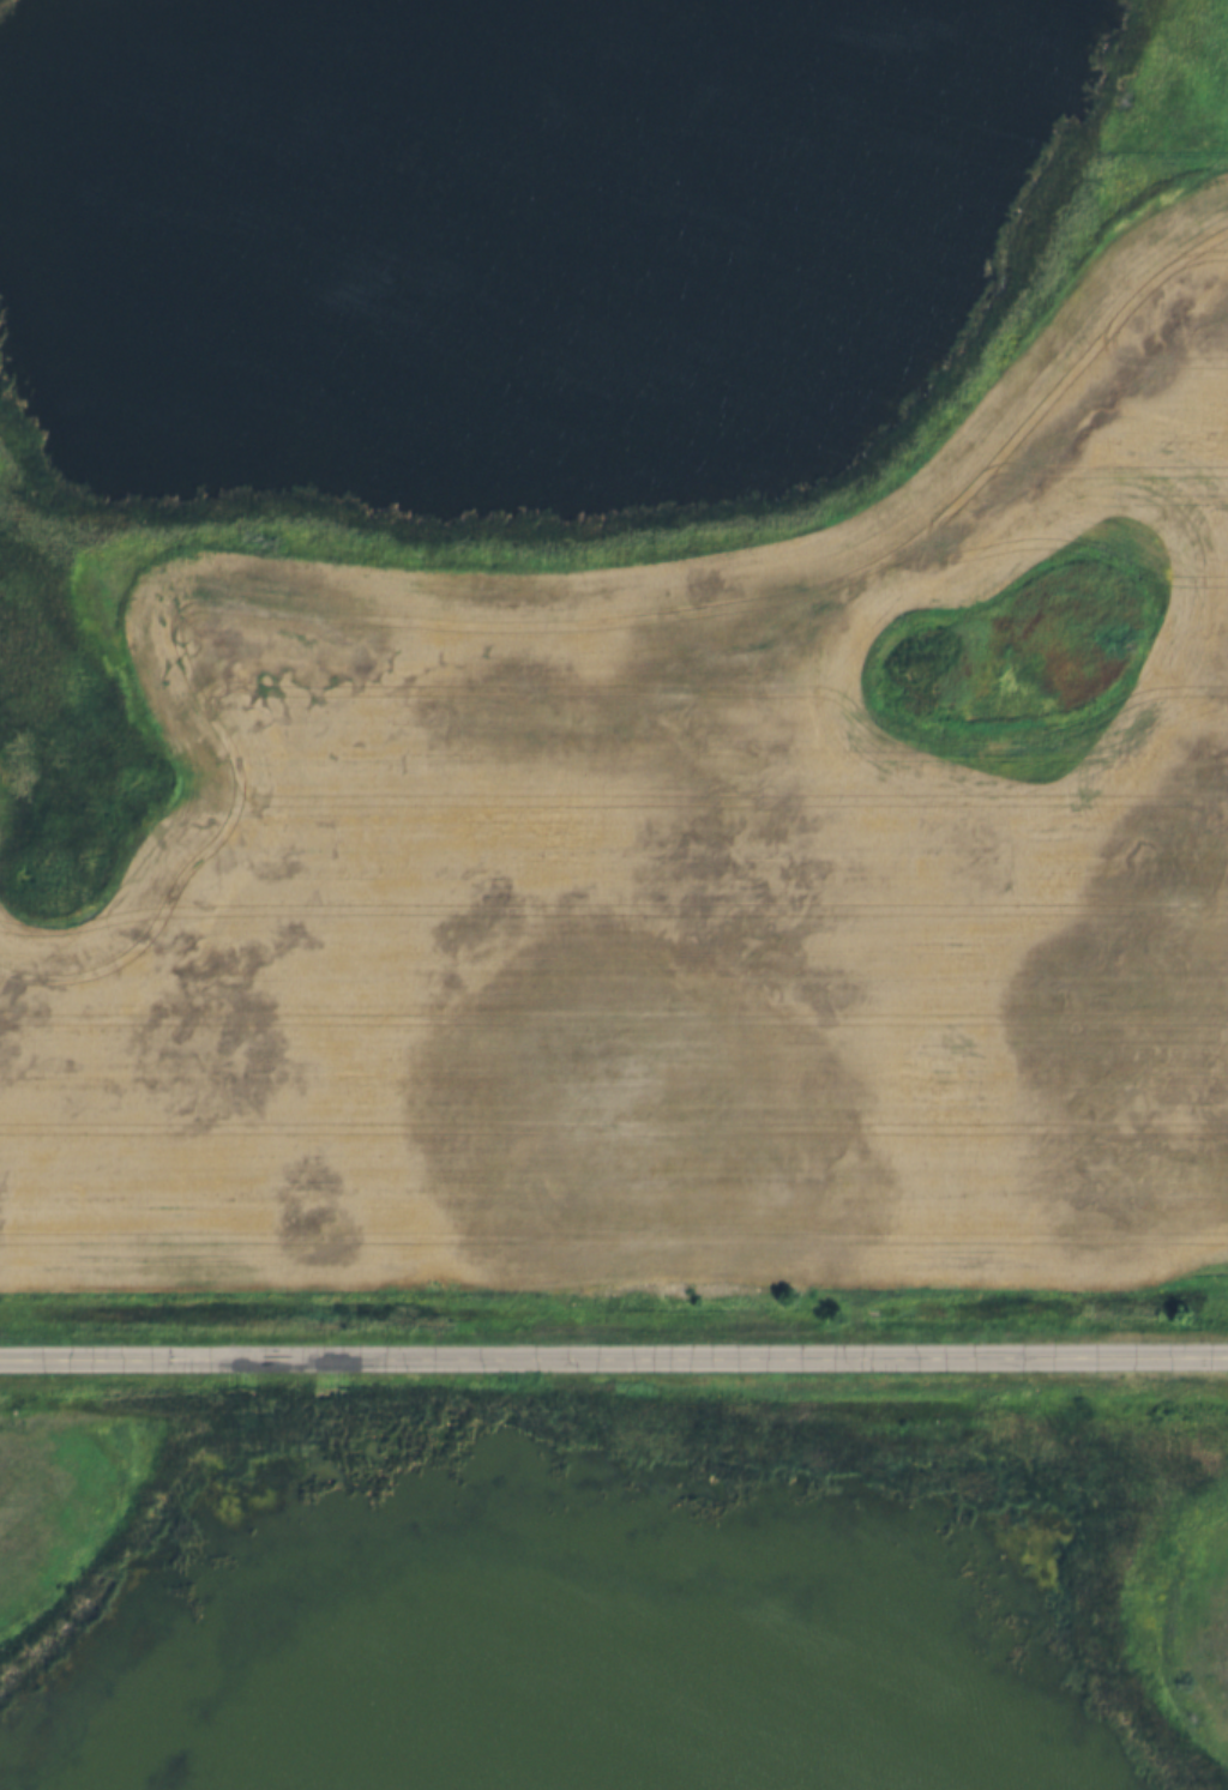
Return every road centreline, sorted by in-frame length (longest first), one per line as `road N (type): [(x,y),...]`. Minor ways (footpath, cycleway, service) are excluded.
road 1 (tertiary): [(0,1356),(1227,1355)]

